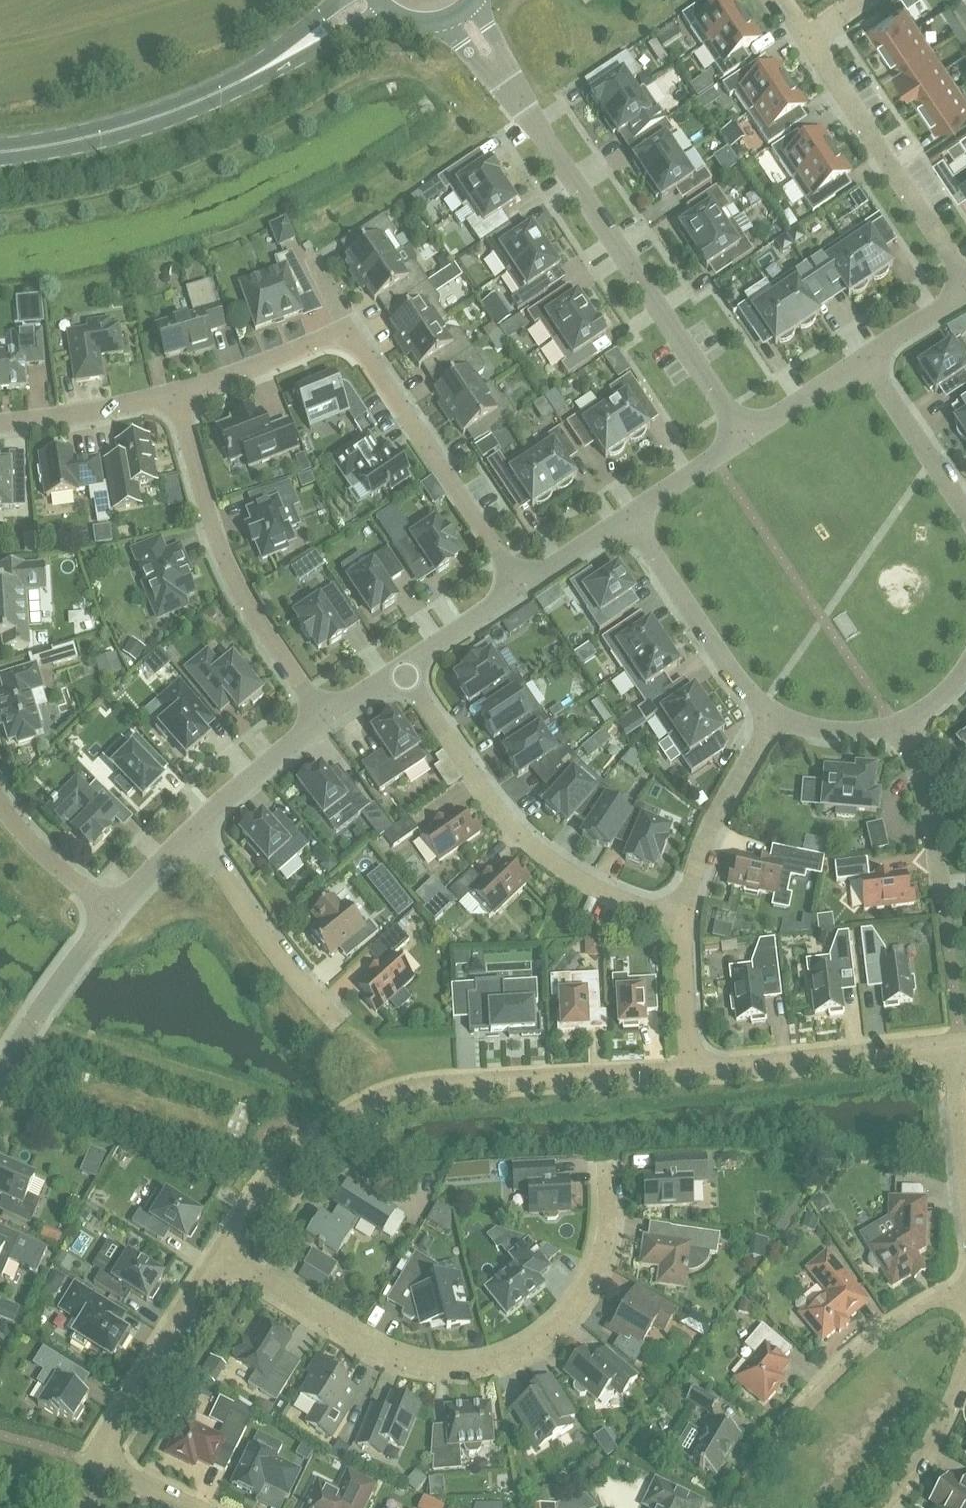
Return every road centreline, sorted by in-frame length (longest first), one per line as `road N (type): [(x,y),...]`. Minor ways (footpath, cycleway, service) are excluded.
road 1 (residential): [(221,1253),(395,1358),(487,1366),(556,1328),(594,1280),(608,1226),(609,1169)]
road 2 (residential): [(221,1253),(281,1167),(337,1121),(394,1091),(695,1070)]
road 3 (residential): [(522,590),(353,345),(309,347),(177,395)]
road 4 (residential): [(406,669),(495,805),(529,842),(616,900),(685,914)]
road 5 (residential): [(532,118),(746,439)]
road 6 (residential): [(177,395),(227,562),(326,723)]
road 7 (residential): [(193,1507),(102,1463),(115,1422),(221,1253)]
road 8 (residential): [(741,1507),(821,1388),(911,1316),(965,1296)]
road 9 (residential): [(805,39),(965,278)]
road 10 (residential): [(695,1070),(959,1043)]
road 11 (residential): [(629,518),(726,666),(776,715)]
road 12 (residential): [(196,827),(335,1022)]
road 13 (primary): [(229,90),(134,128),(0,154)]
road 14 (residential): [(685,914),(718,813),(776,715)]
road 15 (residential): [(0,1075),(116,911)]
road 16 (residential): [(965,521),(866,359)]
road 17 (residential): [(177,395),(0,423)]
road 18 (primary): [(229,90),(387,13)]
road 19 (residential): [(196,827),(326,723)]
road 20 (residential): [(885,1507),(935,1439),(965,1365)]
road 21 (residential): [(0,797),(63,871),(116,911)]
road 22 (residential): [(942,883),(932,815),(896,729)]
road 23 (residential): [(695,1070),(685,914)]
road 24 (primary): [(342,0),(229,90)]
road 25 (residential): [(746,439),(866,359)]
road 26 (residential): [(629,518),(746,439)]
road 27 (residential): [(406,669),(522,590)]
road 28 (residential): [(965,1176),(959,1043)]
road 29 (residential): [(522,590),(629,518)]
road 30 (residential): [(447,24),(532,118)]
road 31 (residential): [(532,118),(477,4)]
road 32 (residential): [(776,715),(824,731),(896,729)]

